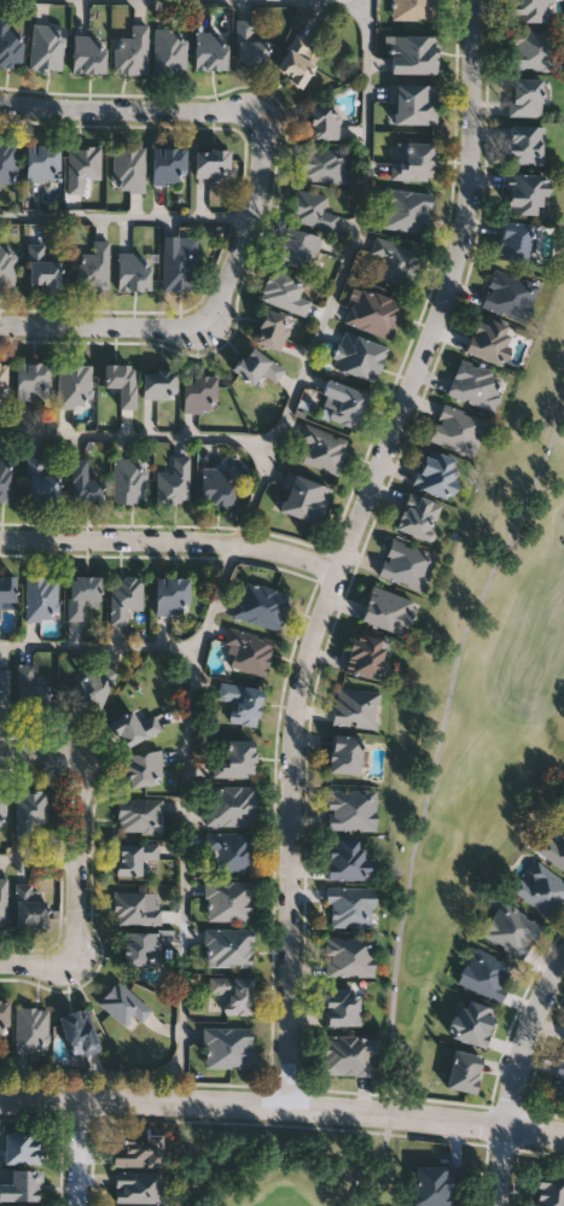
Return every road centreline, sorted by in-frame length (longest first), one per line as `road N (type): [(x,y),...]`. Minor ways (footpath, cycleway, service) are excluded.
road 1 (residential): [(286,1105),(298,683),(459,247),(470,179),(474,0)]
road 2 (tertiary): [(563,1134),(286,1105),(0,1100)]
road 3 (residential): [(0,105),(238,111),(255,118),(262,153),(257,190),(213,328)]
road 4 (residential): [(338,573),(238,544),(0,539)]
road 5 (residential): [(499,1205),(522,1060),(563,959)]
road 6 (residential): [(0,326),(213,328)]
road 7 (residential): [(71,756),(80,776),(80,937),(72,962)]

